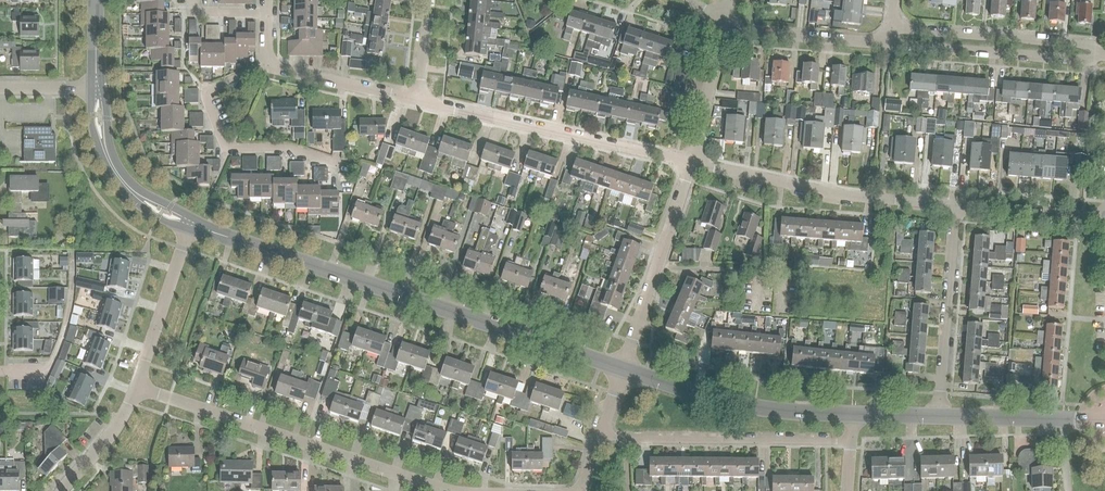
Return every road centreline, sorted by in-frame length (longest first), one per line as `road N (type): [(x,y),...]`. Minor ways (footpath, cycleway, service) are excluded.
road 1 (tertiary): [(189,226),(621,369)]
road 2 (residential): [(453,490),(137,387)]
road 3 (residential): [(692,162),(420,102)]
road 4 (residential): [(956,205),(837,195),(692,162)]
road 5 (tertiary): [(621,369),(748,406),(856,415)]
road 6 (residential): [(852,441),(625,441)]
road 7 (residential): [(420,102),(267,66),(268,0)]
road 8 (residential): [(621,369),(692,162)]
road 9 (residential): [(1102,54),(1090,44),(890,28)]
road 10 (residential): [(889,44),(1090,61),(1102,54)]
road 11 (residential): [(939,417),(956,205)]
road 12 (tertiary): [(97,89),(108,168),(126,189),(189,226)]
road 13 (residential): [(137,387),(189,226)]
road 14 (residential): [(722,30),(889,44)]
road 15 (tertiary): [(939,417),(1104,420)]
road 16 (residential): [(1104,217),(956,205)]
road 17 (residential): [(692,162),(722,30)]
road 18 (residential): [(62,490),(125,415),(137,387)]

